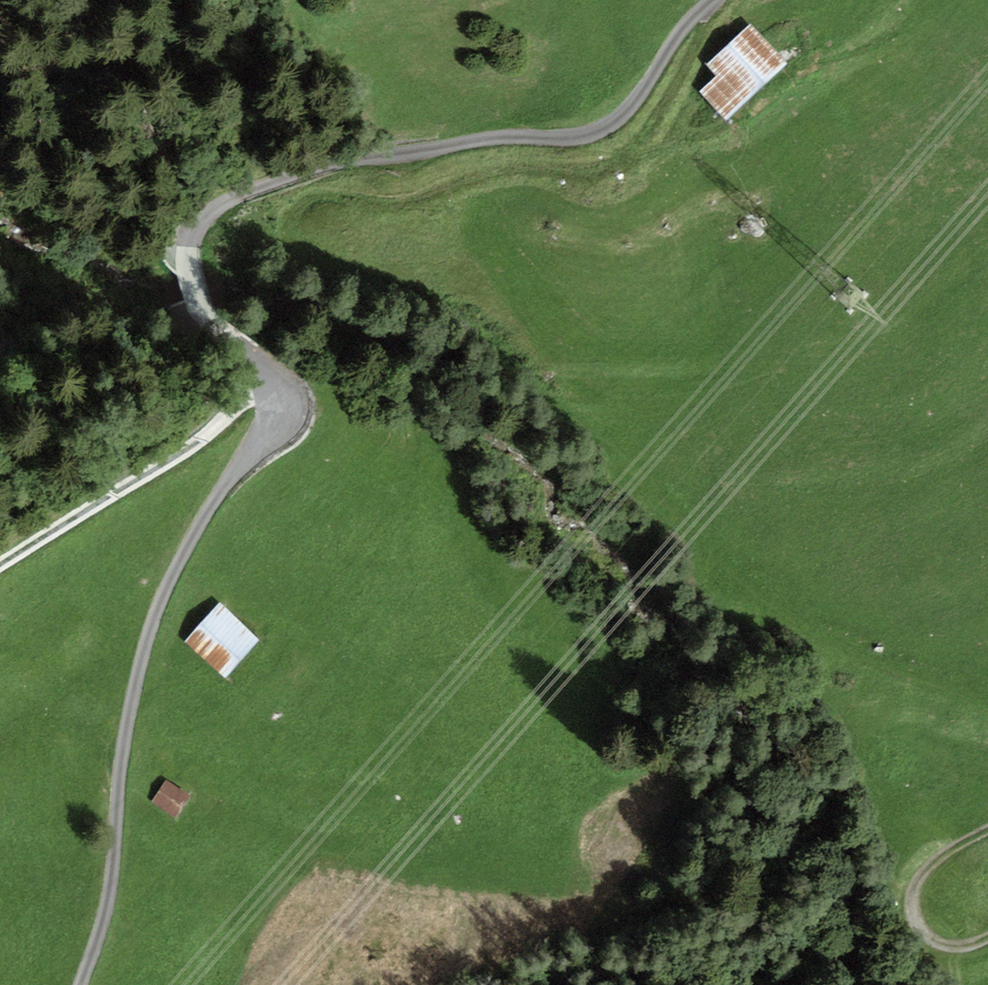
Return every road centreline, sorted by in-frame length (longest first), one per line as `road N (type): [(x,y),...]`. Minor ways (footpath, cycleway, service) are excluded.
road 1 (track): [(987,704),(782,609),(701,549),(636,460),(482,312),(425,282),(306,245),(293,229),(311,200),(325,194),(401,196),(522,167),(578,172),(617,161),(647,133),(713,25),(714,0)]
road 2 (track): [(263,373),(208,302),(193,249),(211,214),(340,165),(486,134),(592,131),(618,116),(708,0)]
road 3 (track): [(82,984),(113,870),(121,762),(148,643),(177,567),(279,409),(263,373)]
road 4 (track): [(263,373),(239,381),(203,429),(0,562)]
road 5 (track): [(987,934),(973,943),(929,937),(915,921),(912,897),(922,874),(987,827)]

